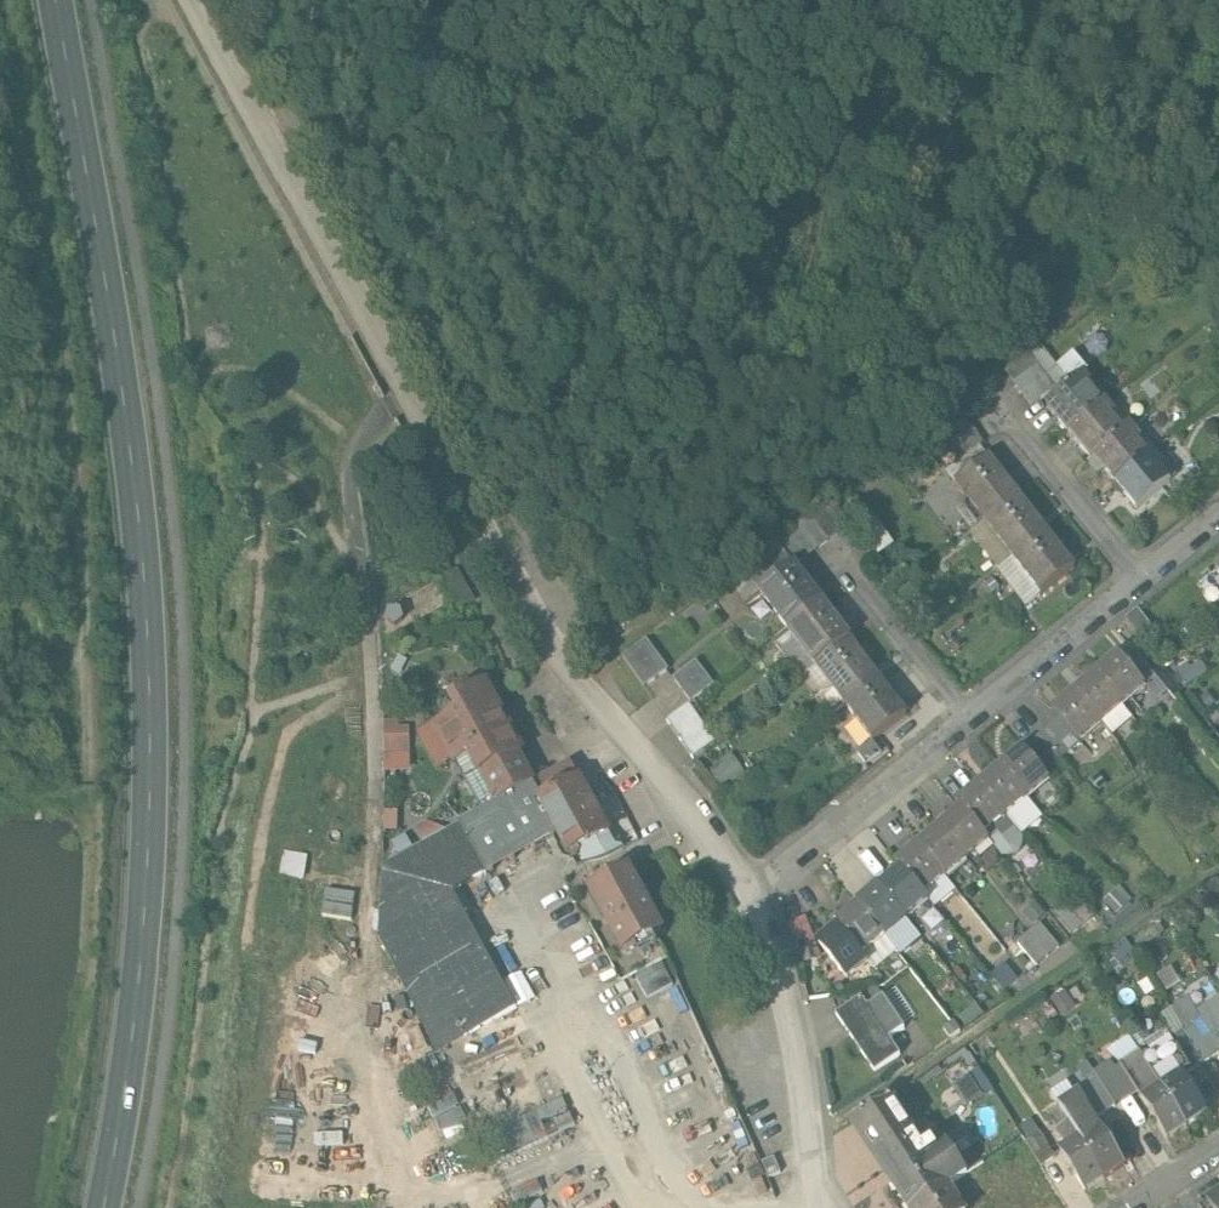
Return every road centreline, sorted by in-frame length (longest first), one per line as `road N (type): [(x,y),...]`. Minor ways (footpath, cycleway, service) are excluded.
road 1 (primary): [(56,0),(126,411),(148,679),(145,925),(100,1207)]
road 2 (track): [(87,783),(89,579),(44,233),(2,0)]
road 3 (residential): [(548,609),(197,0)]
road 4 (residential): [(548,609),(752,893)]
road 5 (residential): [(752,893),(774,956),(814,1207)]
road 6 (residential): [(752,893),(966,718)]
road 7 (residential): [(966,718),(1139,573)]
road 8 (residential): [(1139,573),(1002,409)]
road 9 (residential): [(966,718),(839,556)]
road 10 (residential): [(1117,1207),(1218,1143)]

